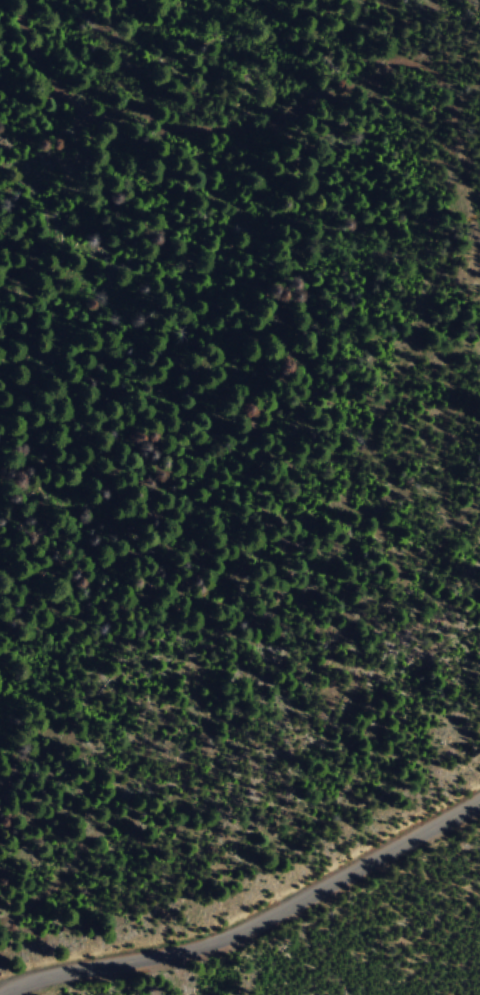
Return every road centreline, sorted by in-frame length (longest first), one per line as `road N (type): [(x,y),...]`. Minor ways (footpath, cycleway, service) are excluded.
road 1 (tertiary): [(4,994),(50,975),(215,944),(479,797)]
road 2 (track): [(479,87),(143,113),(89,77),(59,23),(60,0)]

